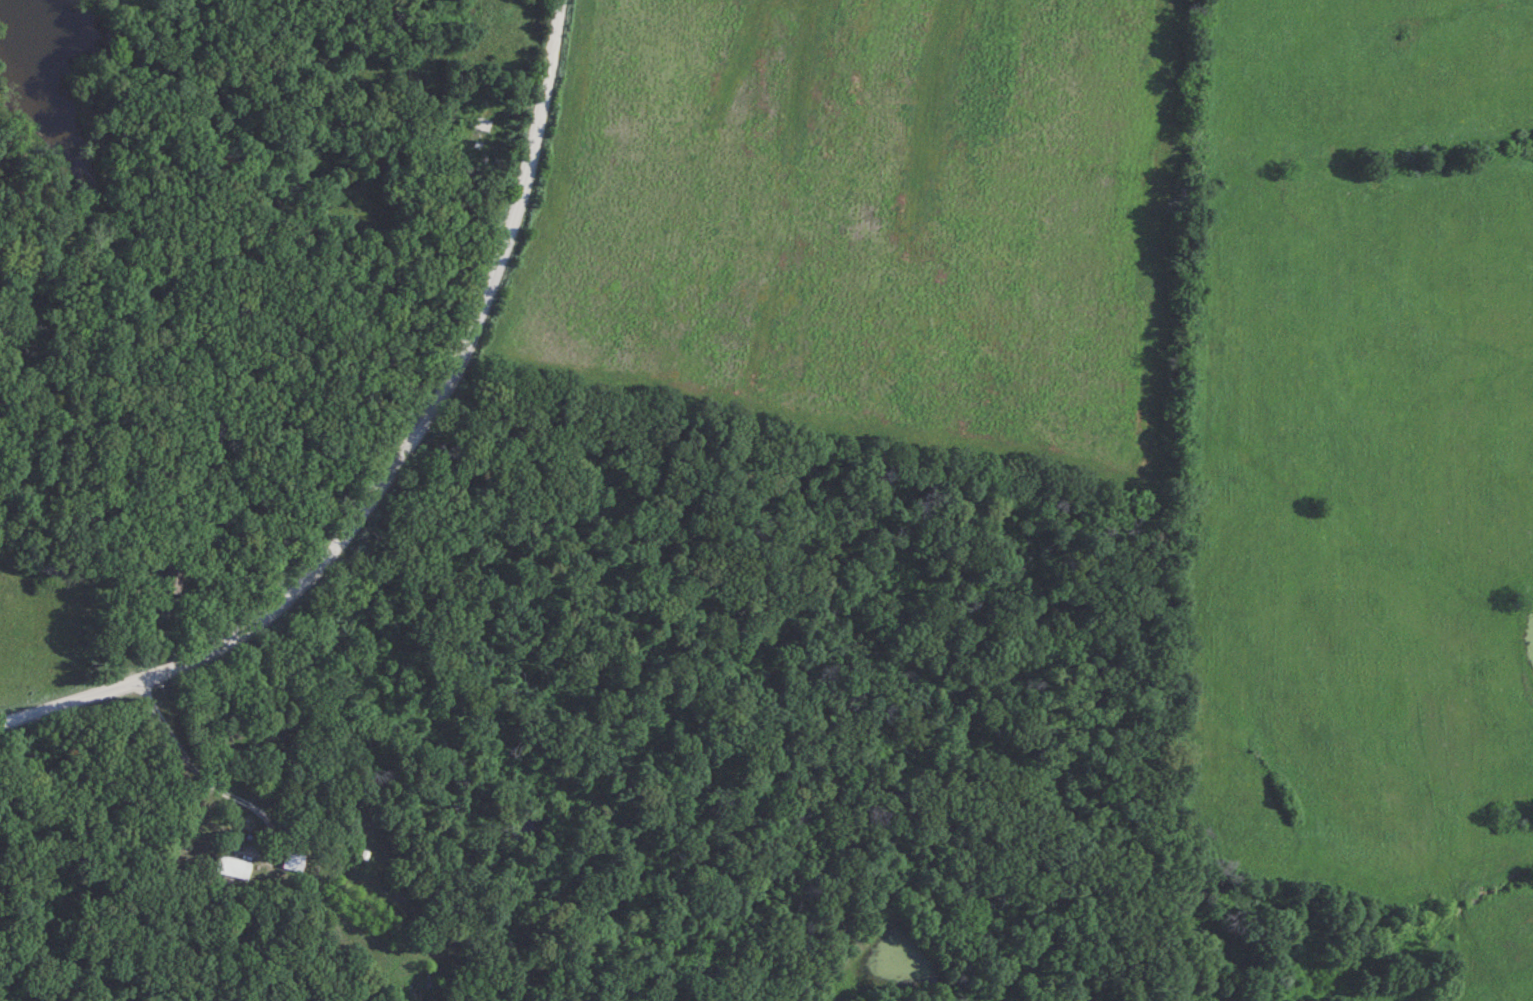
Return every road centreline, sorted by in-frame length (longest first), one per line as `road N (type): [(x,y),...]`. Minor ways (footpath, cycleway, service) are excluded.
road 1 (residential): [(0,729),(153,681),(224,647),(325,569),(468,356),(521,206),(562,0)]

